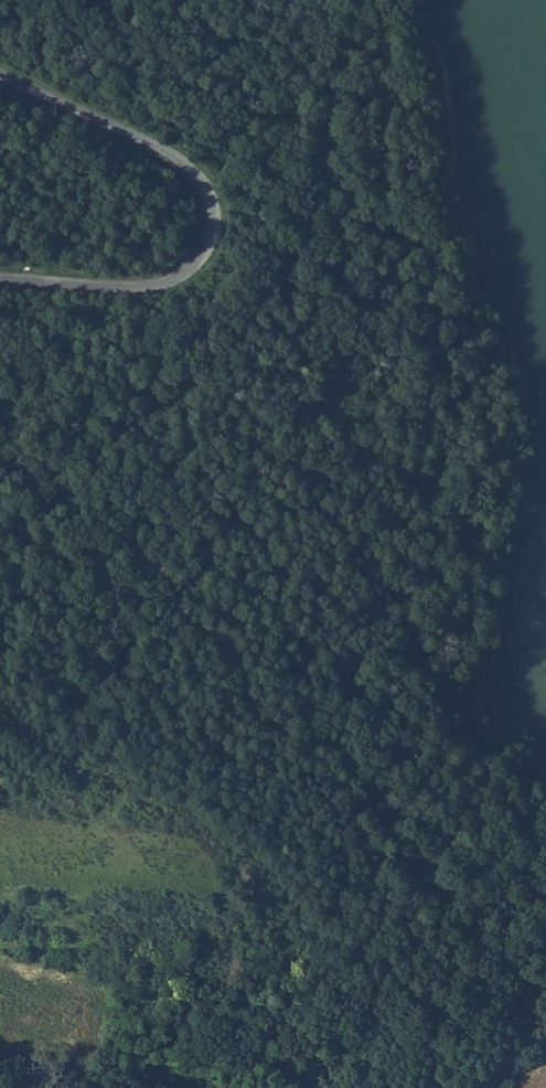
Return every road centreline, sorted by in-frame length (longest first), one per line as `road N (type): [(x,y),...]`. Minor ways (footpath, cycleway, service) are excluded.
road 1 (track): [(442,517),(424,509),(408,524),(349,706),(365,855),(353,868),(348,824),(311,783),(284,713),(220,668),(133,575),(95,470),(42,471)]
road 2 (track): [(386,0),(384,160),(458,342),(441,488),(456,662),(534,852),(545,859)]
road 3 (track): [(0,495),(189,387),(298,277),(336,84),(369,0)]
road 4 (tertiary): [(0,74),(185,164),(202,182),(213,224),(195,264),(146,286),(0,278)]

